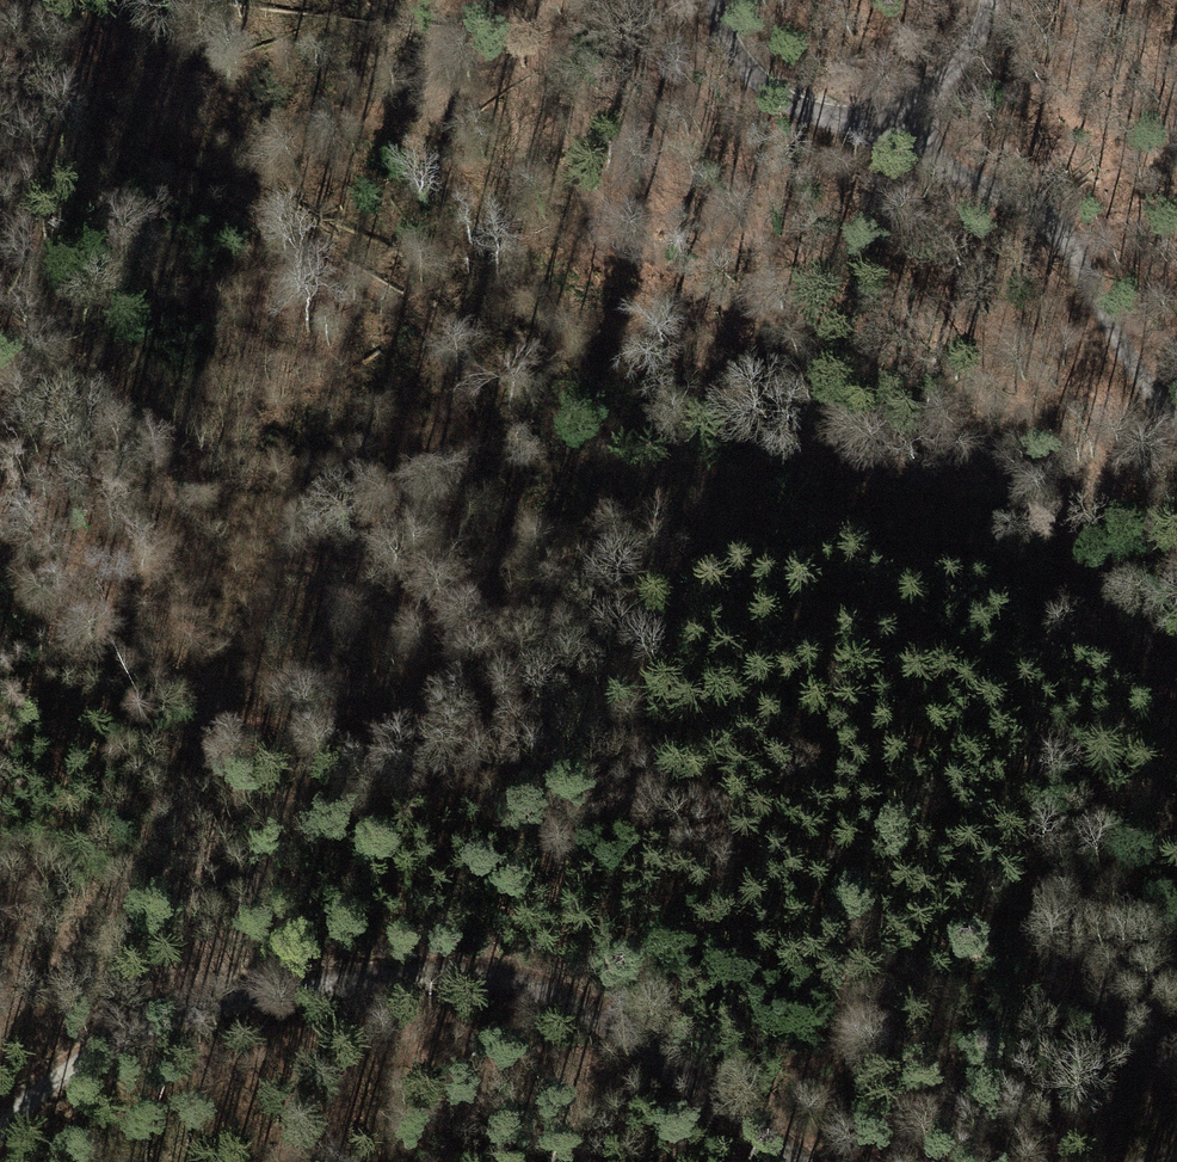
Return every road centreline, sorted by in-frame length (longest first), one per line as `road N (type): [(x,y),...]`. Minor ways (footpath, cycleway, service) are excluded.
road 1 (track): [(1176,639),(777,416),(701,397),(550,391),(476,368),(0,59)]
road 2 (track): [(801,1161),(654,1052),(549,993),(447,973),(249,993),(143,1025),(56,1080),(0,1135)]
road 3 (track): [(896,145),(1051,216),(1101,323),(1176,430)]
road 4 (track): [(718,0),(737,48),(798,102),(896,145),(968,54),(984,0)]
road 5 (track): [(0,1041),(157,824)]

